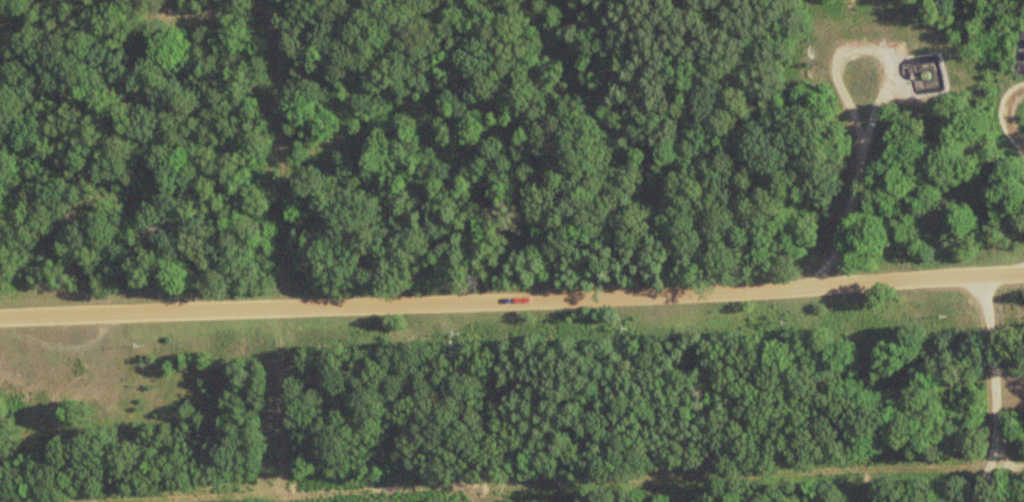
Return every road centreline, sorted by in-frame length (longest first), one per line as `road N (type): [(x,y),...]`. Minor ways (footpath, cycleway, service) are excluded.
road 1 (residential): [(0,317),(1023,272)]
road 2 (residential): [(972,501),(981,467),(981,273)]

